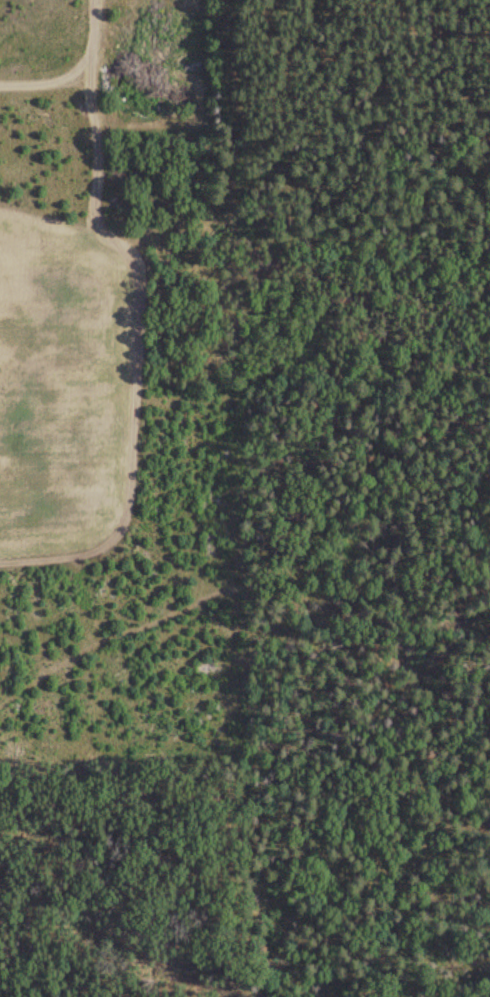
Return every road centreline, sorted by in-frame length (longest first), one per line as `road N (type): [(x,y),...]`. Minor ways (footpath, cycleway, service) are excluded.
road 1 (residential): [(95,17),(489,14)]

